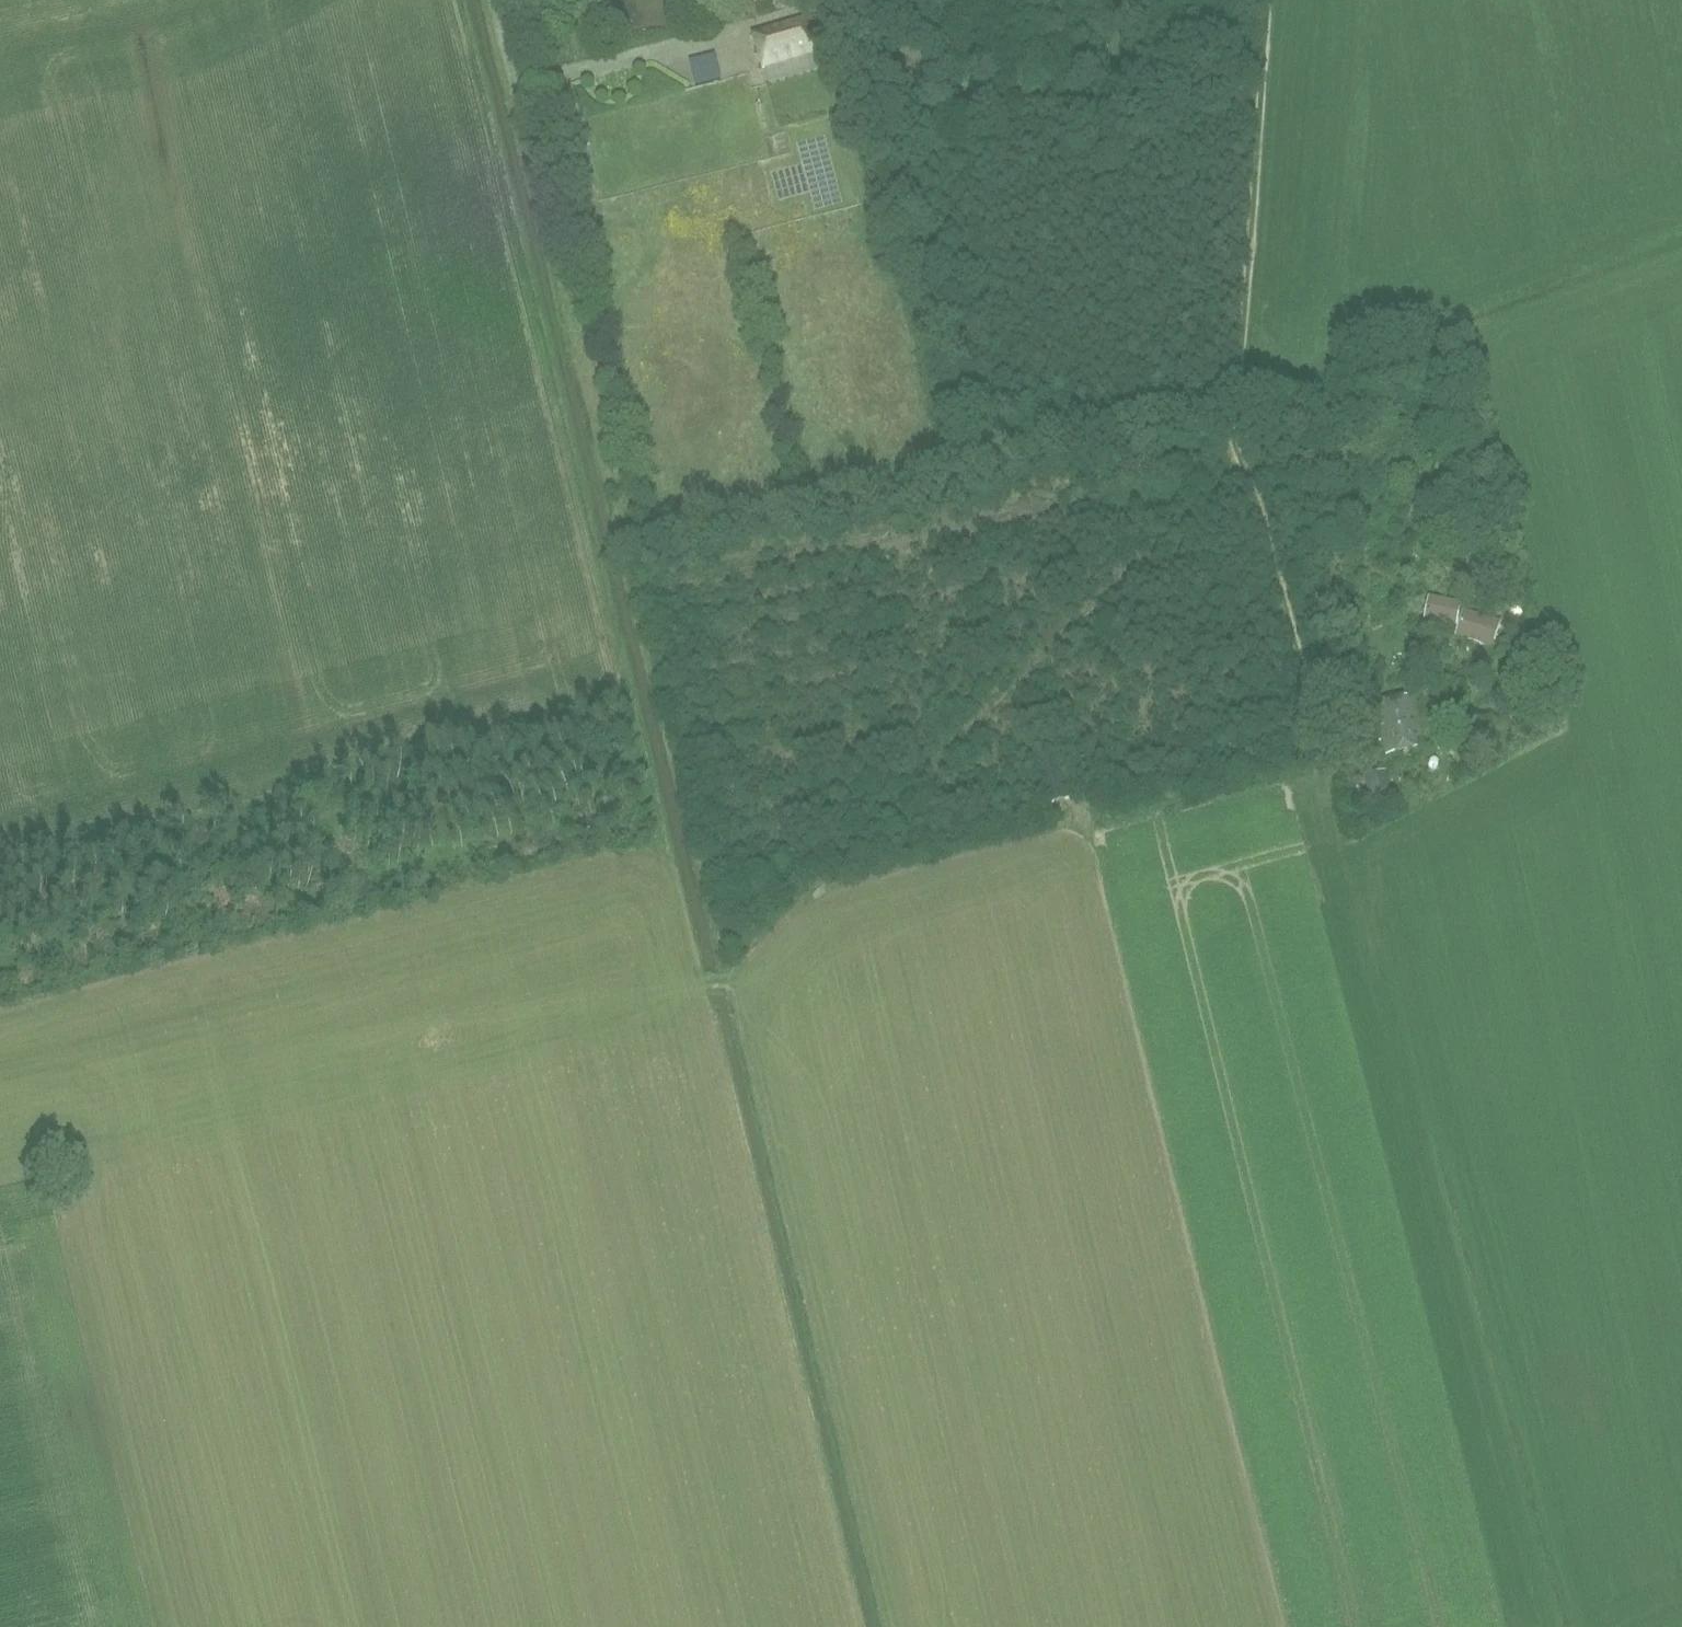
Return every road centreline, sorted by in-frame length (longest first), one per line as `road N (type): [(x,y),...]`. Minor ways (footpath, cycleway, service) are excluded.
road 1 (track): [(1266,0),(1247,234),(1243,452)]
road 2 (track): [(1243,452),(1326,745)]

